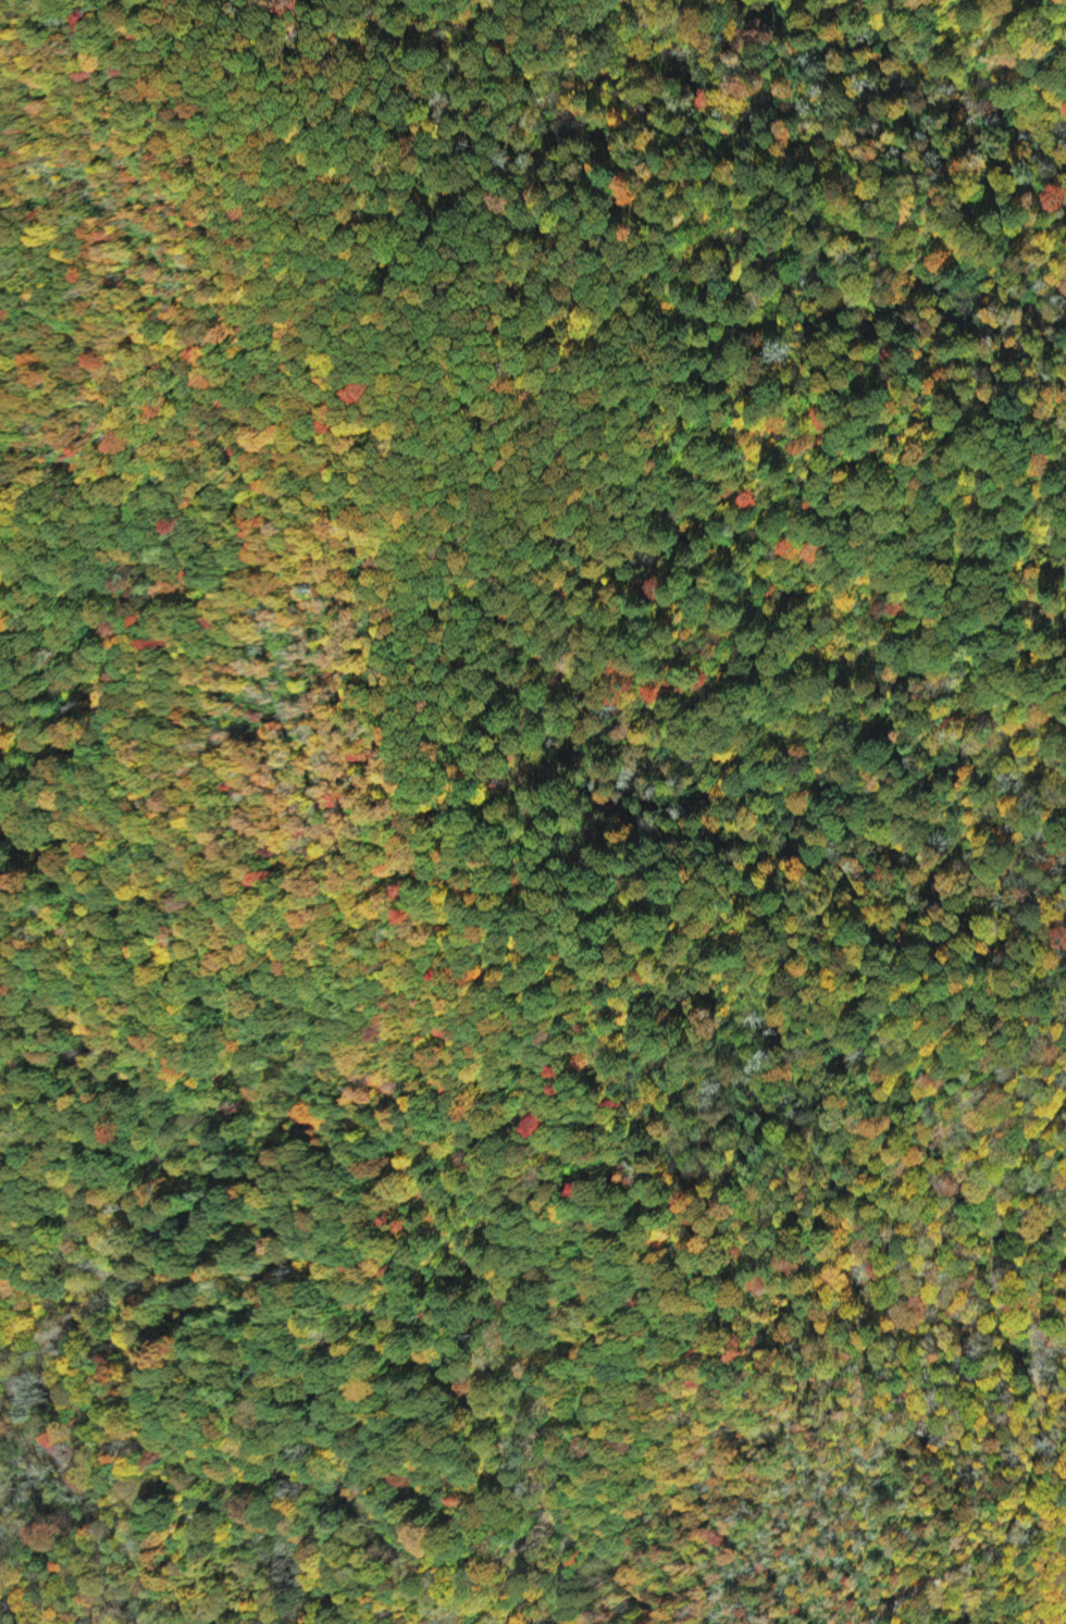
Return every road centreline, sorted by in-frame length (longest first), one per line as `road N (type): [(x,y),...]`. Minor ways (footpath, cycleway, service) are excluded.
road 1 (residential): [(658,1623),(590,1551),(454,1546),(340,1460),(193,1431),(119,1312),(45,1232),(0,1210)]
road 2 (residential): [(1065,1327),(1033,1398),(988,1433),(965,1501),(799,1623)]

